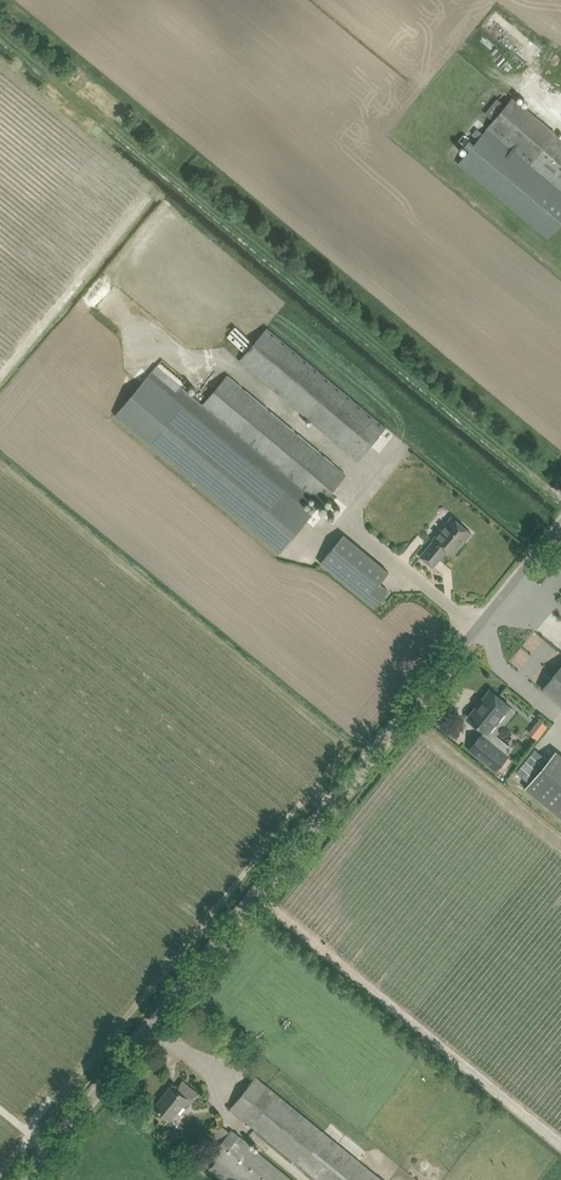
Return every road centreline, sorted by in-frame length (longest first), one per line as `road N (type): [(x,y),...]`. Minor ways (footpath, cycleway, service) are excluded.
road 1 (unclassified): [(30,1179),(560,524)]

